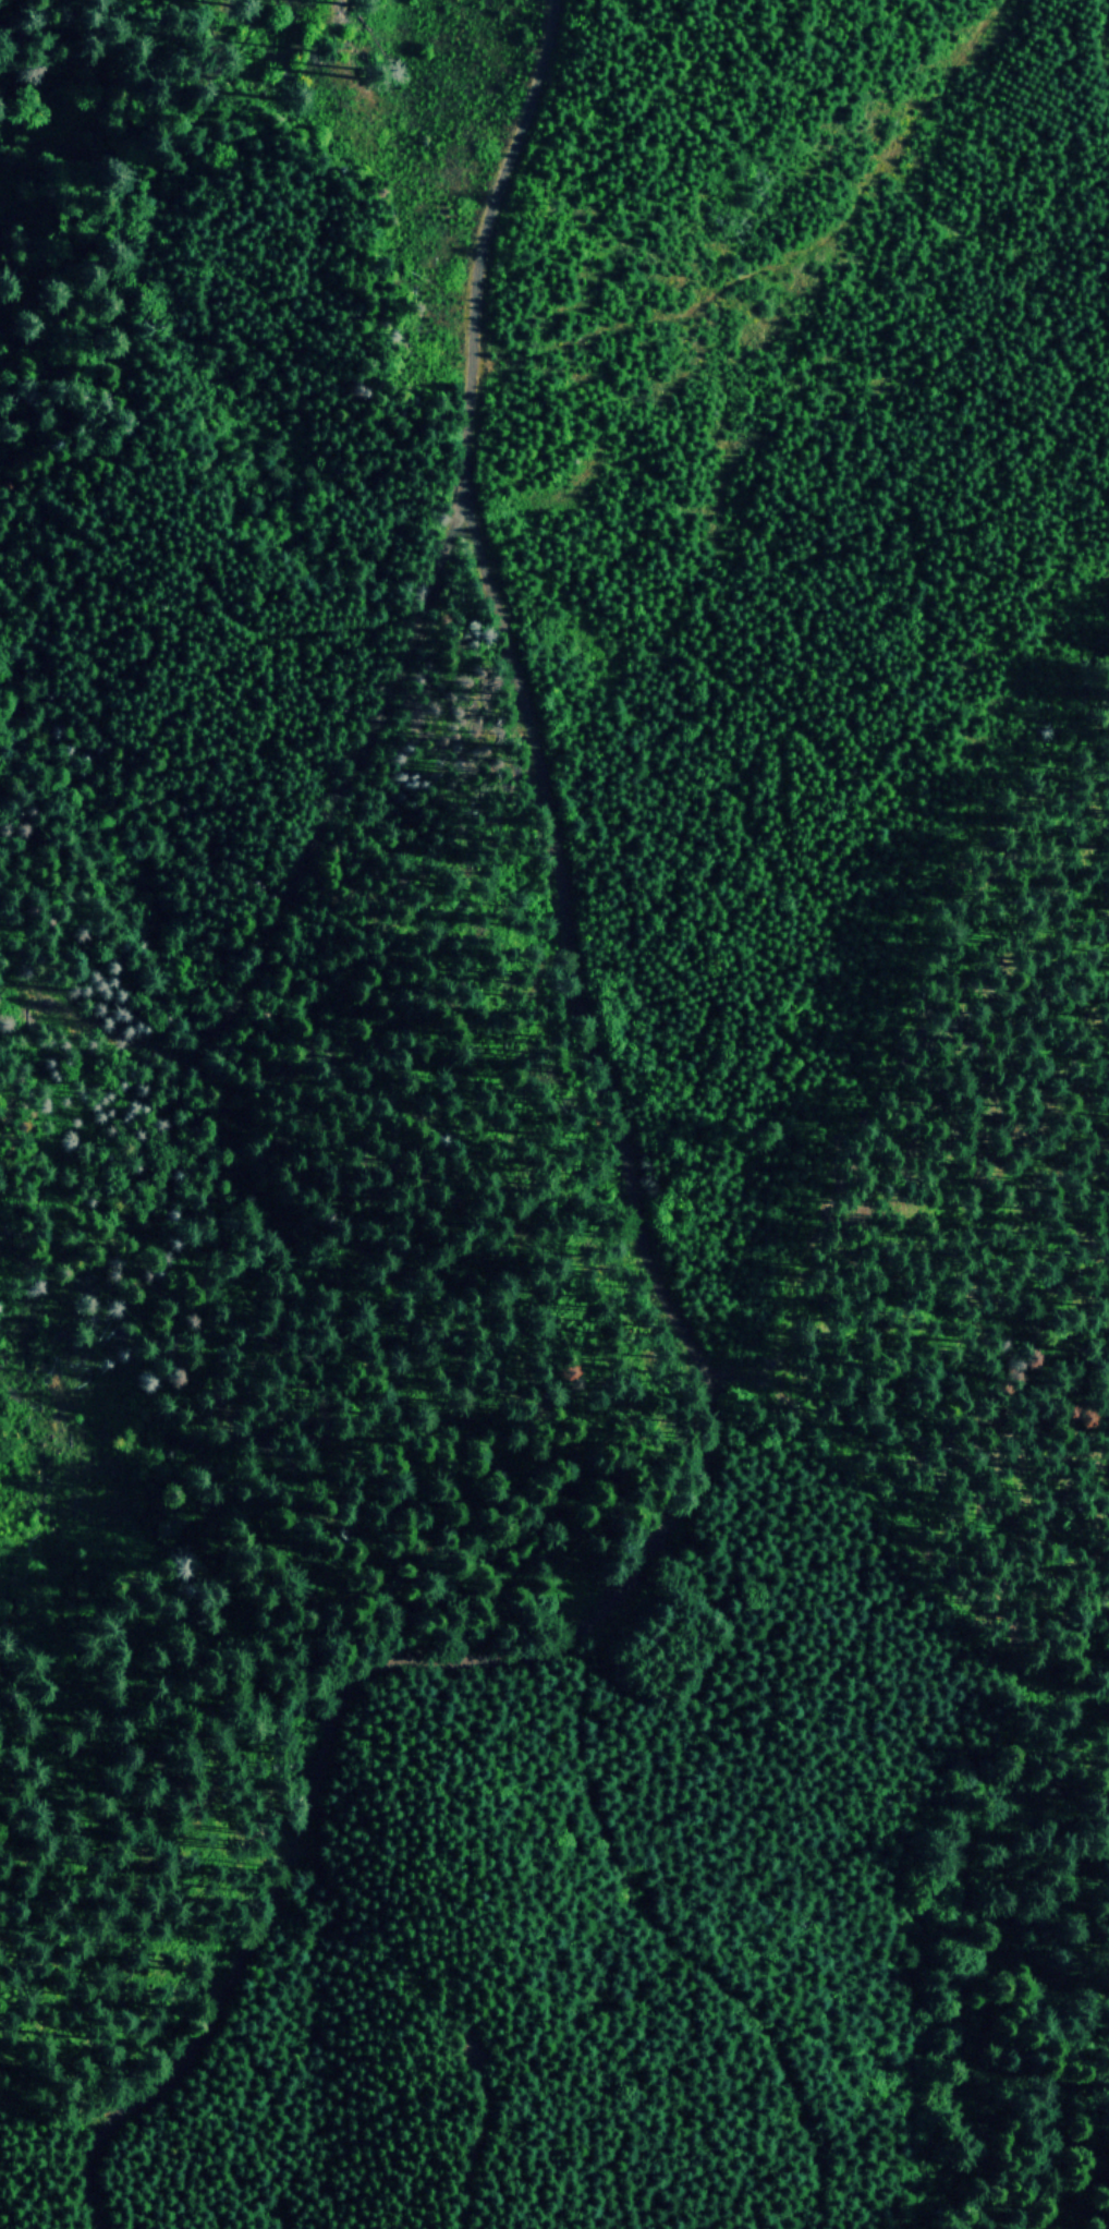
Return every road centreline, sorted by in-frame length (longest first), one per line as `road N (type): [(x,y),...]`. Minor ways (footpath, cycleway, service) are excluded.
road 1 (track): [(545,0),(475,375),(468,531),(539,756),(637,1199),(678,1313),(726,1360),(742,1409),(607,1614),(556,1648),(492,1658),(412,1652),(349,1689),(277,1903),(184,2072),(102,2129),(93,2200),(108,2228)]

